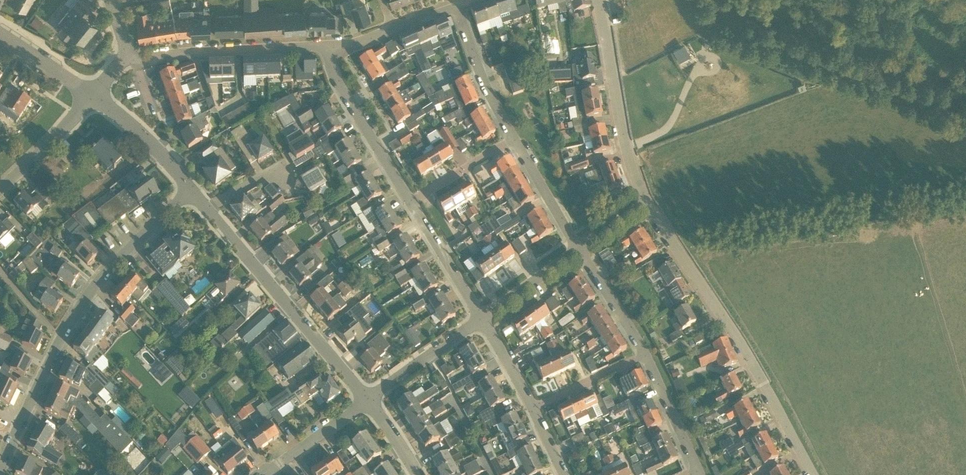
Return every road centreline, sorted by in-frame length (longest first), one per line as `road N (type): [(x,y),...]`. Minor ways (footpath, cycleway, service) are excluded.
road 1 (residential): [(0,464),(80,307),(192,190)]
road 2 (residential): [(812,474),(646,202)]
road 3 (residential): [(368,401),(210,212)]
road 4 (residential): [(646,202),(620,124),(597,0)]
road 5 (residential): [(129,60),(331,47)]
road 6 (residential): [(410,202),(336,80),(331,47)]
road 7 (residential): [(514,140),(457,7)]
road 8 (residential): [(368,401),(481,319)]
road 9 (residential): [(192,190),(147,137),(92,96)]
road 10 (residential): [(481,319),(410,202)]
road 11 (residential): [(0,191),(92,96)]
road 12 (residential): [(262,474),(368,401)]
road 13 (residential): [(579,250),(514,140)]
road 14 (residential): [(532,410),(647,356)]
road 15 (residential): [(647,356),(579,250)]
road 16 (residential): [(698,471),(647,356)]
road 17 (residential): [(410,202),(514,140)]
road 18 (residential): [(481,319),(579,250)]

